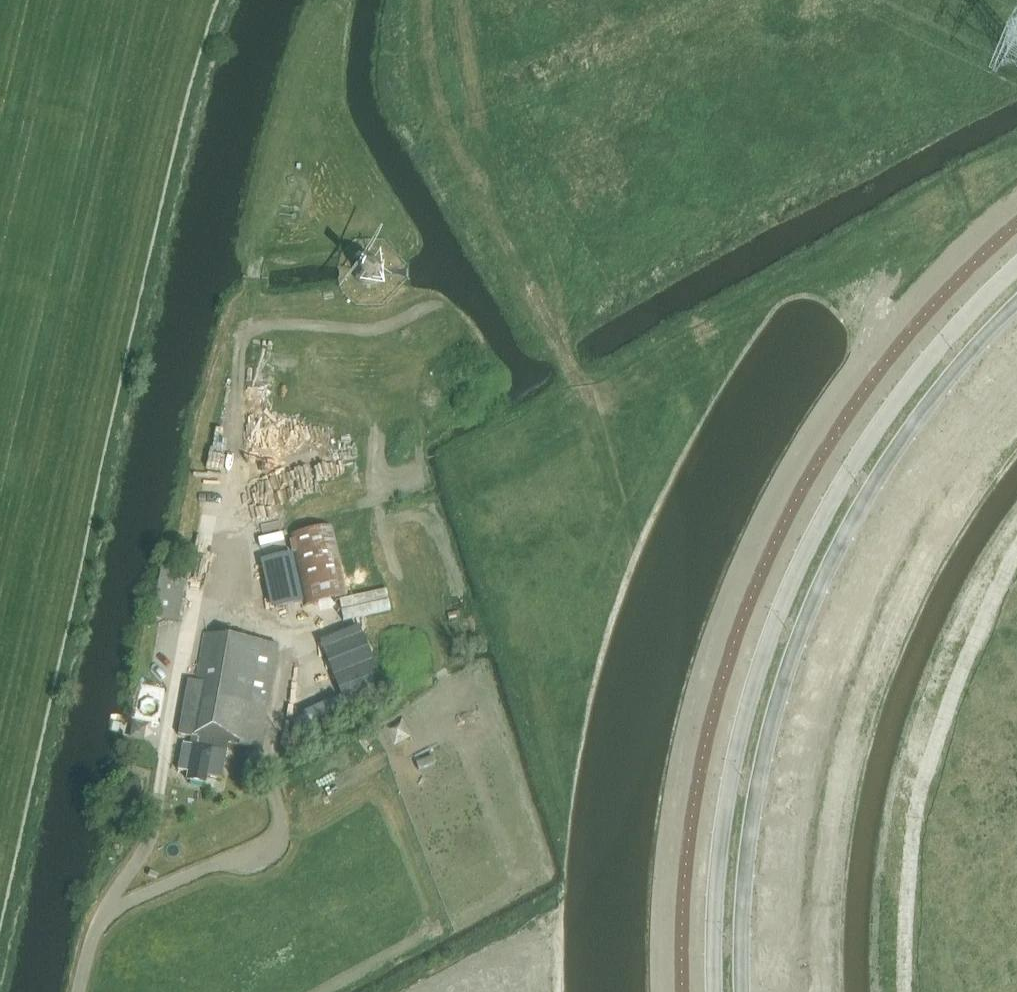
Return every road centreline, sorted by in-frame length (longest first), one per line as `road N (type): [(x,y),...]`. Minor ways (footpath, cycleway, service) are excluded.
road 1 (unclassified): [(1016,270),(888,411),(791,585),(724,801),(716,991)]
road 2 (unclassified): [(744,991),(744,908),(759,784),(777,704),(813,606),(920,411),(1016,306)]
road 3 (track): [(79,991),(91,942),(155,827),(216,470),(339,451)]
road 4 (track): [(236,467),(255,321),(266,304),(335,299)]

